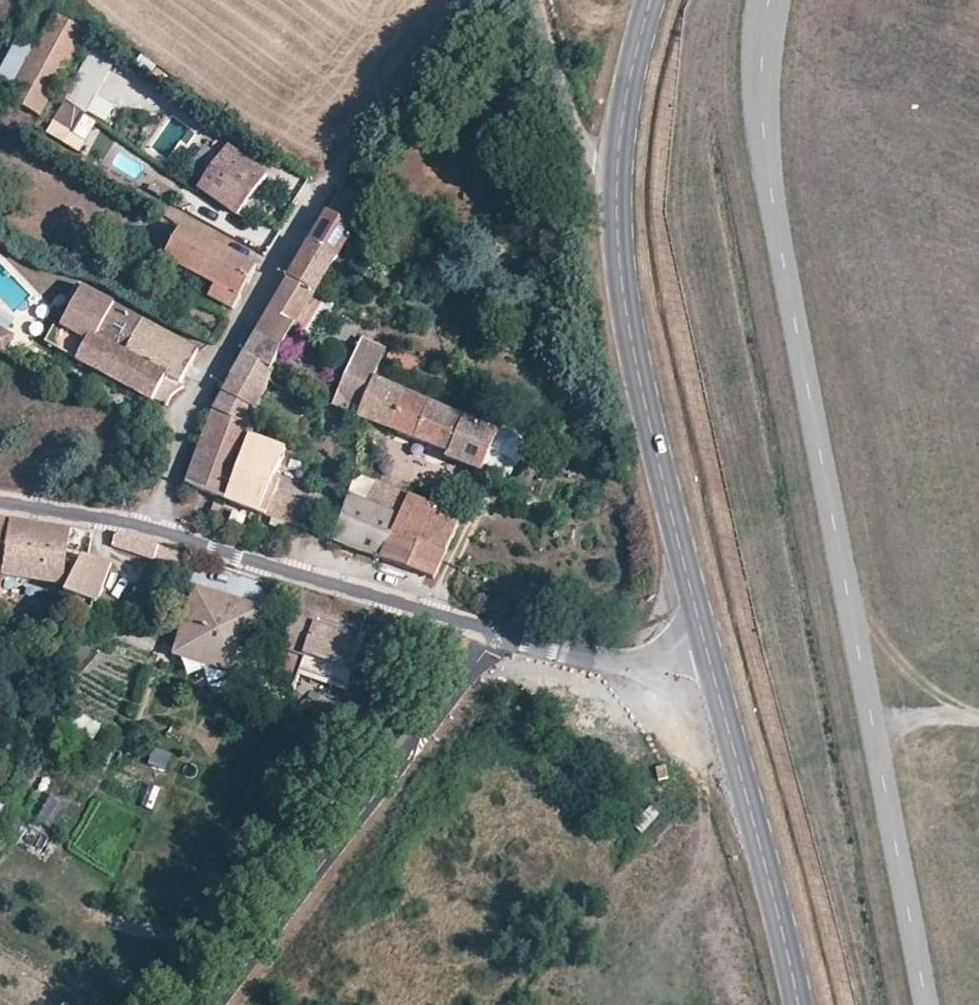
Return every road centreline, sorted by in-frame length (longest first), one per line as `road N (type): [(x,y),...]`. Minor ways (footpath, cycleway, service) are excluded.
road 1 (residential): [(154,528),(210,384),(296,236),(390,103),(481,0)]
road 2 (tertiary): [(708,651),(642,663),(595,660),(154,528)]
road 3 (tertiary): [(619,165),(620,257),(633,341),(708,651)]
road 4 (tertiary): [(708,651),(798,1004)]
road 5 (residential): [(540,0),(589,150),(619,165)]
road 6 (tertiary): [(653,0),(619,165)]
road 7 (tertiary): [(154,528),(0,501)]

